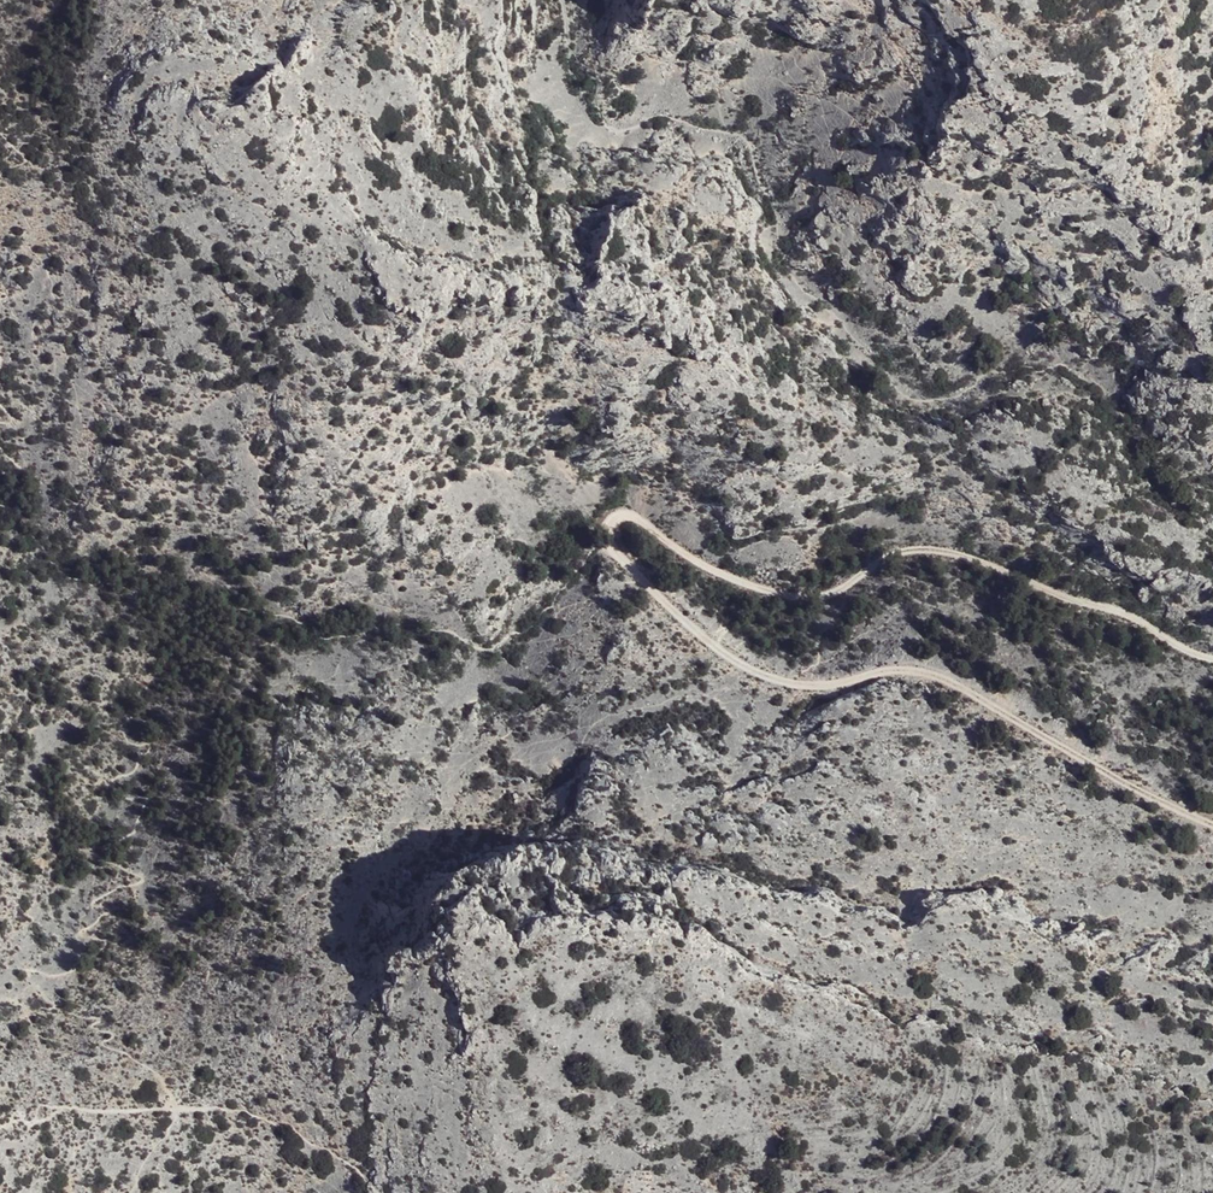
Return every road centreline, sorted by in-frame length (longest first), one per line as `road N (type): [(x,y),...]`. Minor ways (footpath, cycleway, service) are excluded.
road 1 (track): [(603,536),(714,645),(752,668),(796,683),(840,685),(916,669),(976,689),(1127,784),(1212,824)]
road 2 (track): [(1212,658),(1114,607),(934,548),(893,552),(832,594),(806,598),(709,568),(627,511),(610,517),(603,536)]

